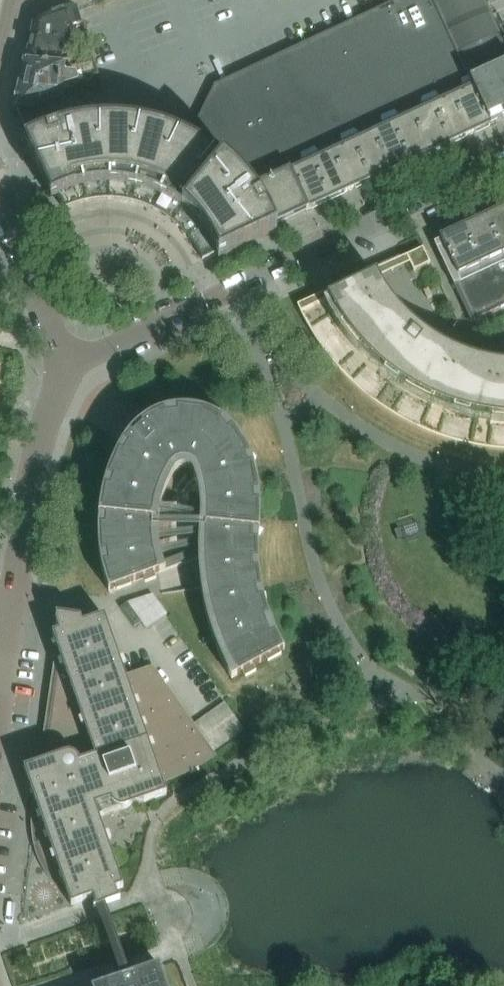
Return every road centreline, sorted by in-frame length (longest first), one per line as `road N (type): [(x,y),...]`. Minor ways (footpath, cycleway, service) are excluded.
road 1 (residential): [(68,365),(503,163)]
road 2 (residential): [(68,365),(30,490),(15,597)]
road 3 (residential): [(0,187),(68,365)]

